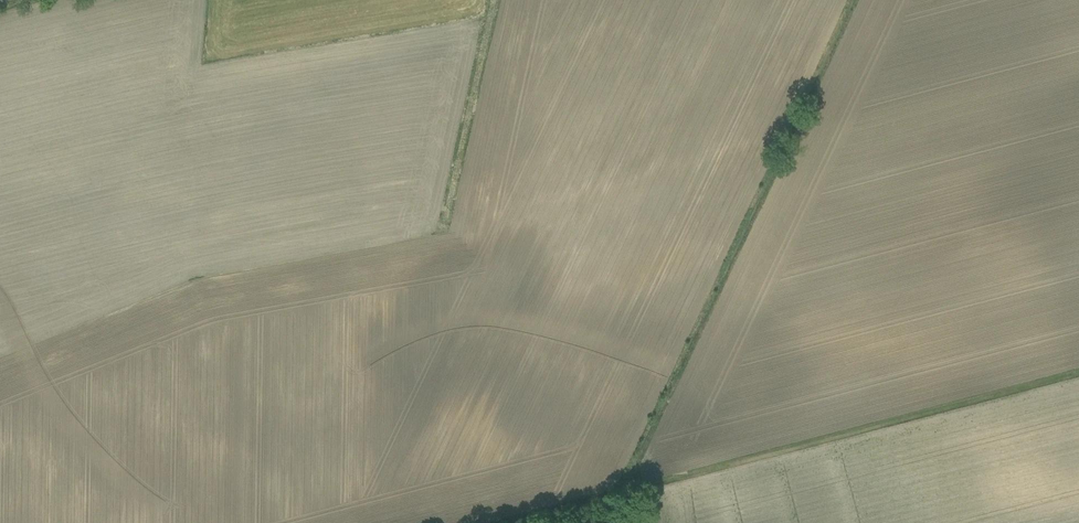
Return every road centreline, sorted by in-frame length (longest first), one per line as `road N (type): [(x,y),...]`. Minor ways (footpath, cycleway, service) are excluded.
road 1 (track): [(510,522),(1078,373)]

